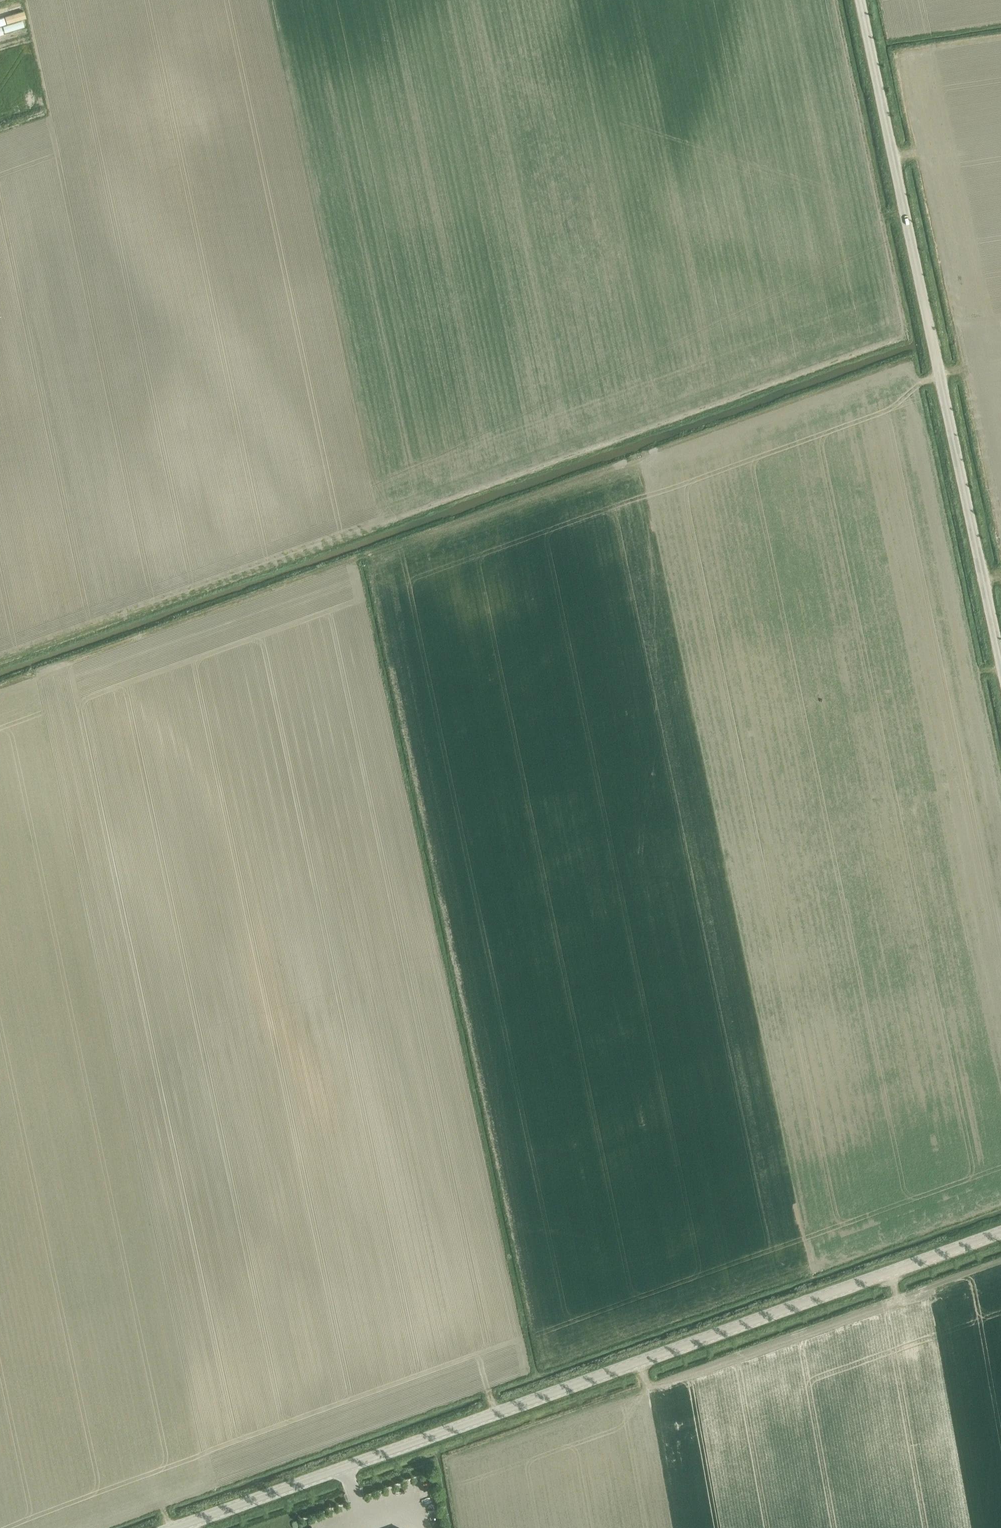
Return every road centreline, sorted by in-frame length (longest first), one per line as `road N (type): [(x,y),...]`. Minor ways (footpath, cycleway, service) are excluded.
road 1 (tertiary): [(171,1527),(1000,1232)]
road 2 (unclassified): [(1000,665),(858,0)]

